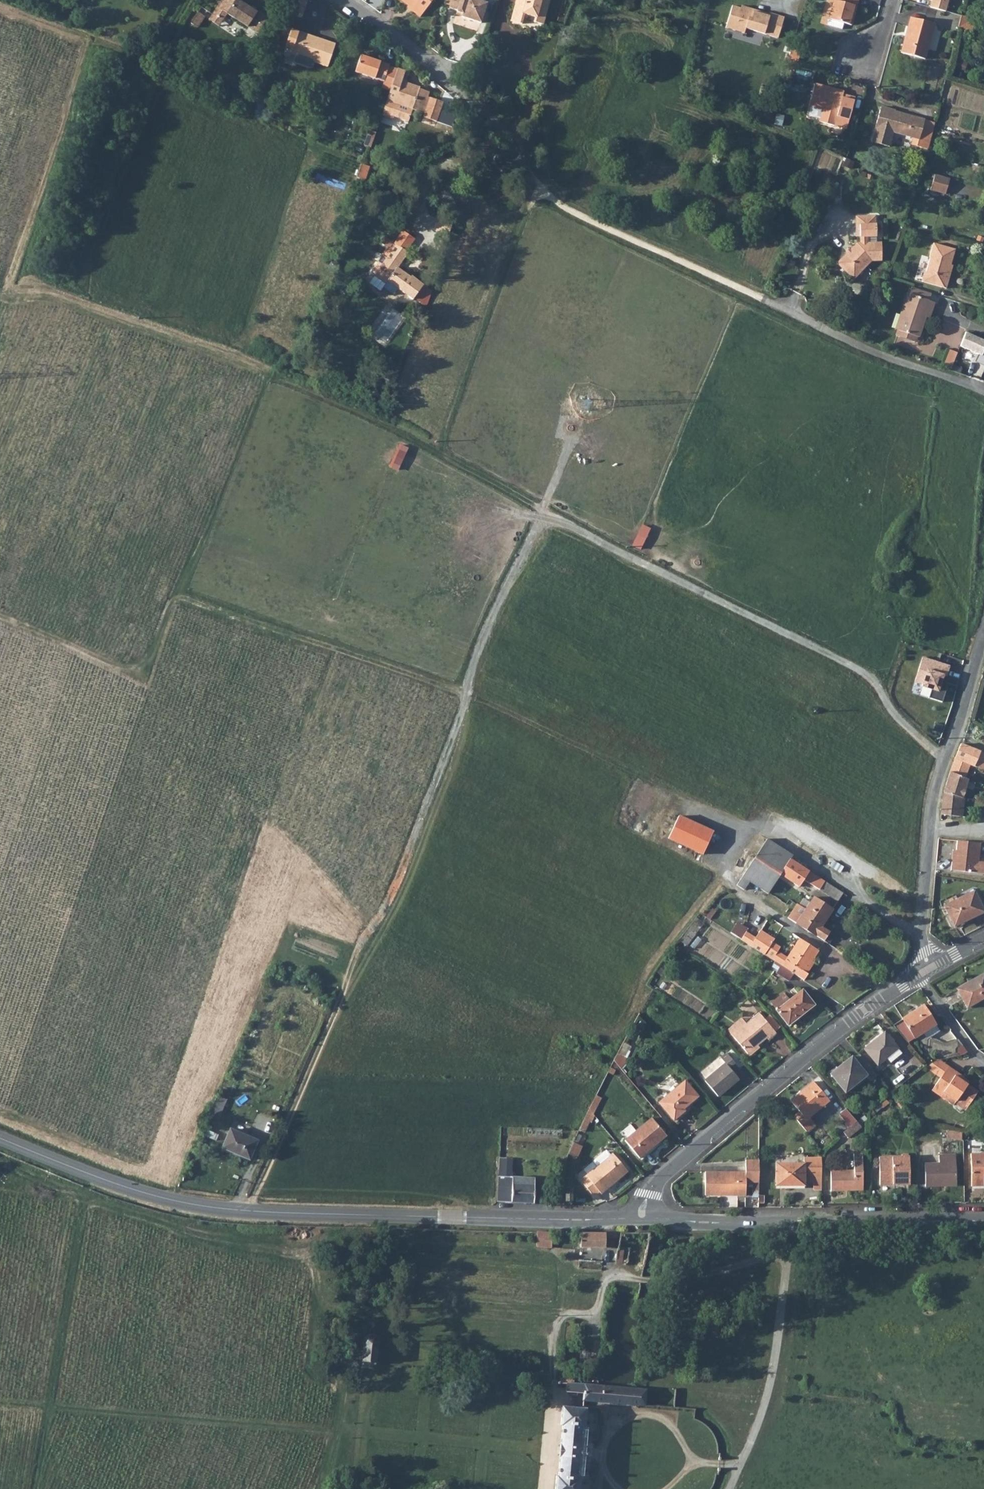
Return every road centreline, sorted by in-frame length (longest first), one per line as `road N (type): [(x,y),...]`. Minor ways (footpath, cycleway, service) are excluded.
road 1 (track): [(546,520),(442,454),(271,374),(151,661),(129,670),(0,618)]
road 2 (tertiary): [(0,1137),(196,1206),(409,1218),(644,1218)]
road 3 (track): [(247,1213),(365,925),(377,921),(480,655)]
road 4 (track): [(945,754),(897,714),(876,676),(564,521),(546,520)]
road 5 (residential): [(926,967),(757,1093),(655,1184),(644,1218)]
road 6 (tertiary): [(644,1218),(983,1213)]
road 7 (track): [(775,306),(580,216),(537,180),(504,127)]
road 8 (residential): [(983,635),(932,796),(919,929)]
road 9 (residential): [(983,391),(775,306)]
road 10 (residential): [(504,127),(349,0)]
road 11 (track): [(546,520),(480,655)]
road 12 (residential): [(919,929),(903,927),(802,854)]

